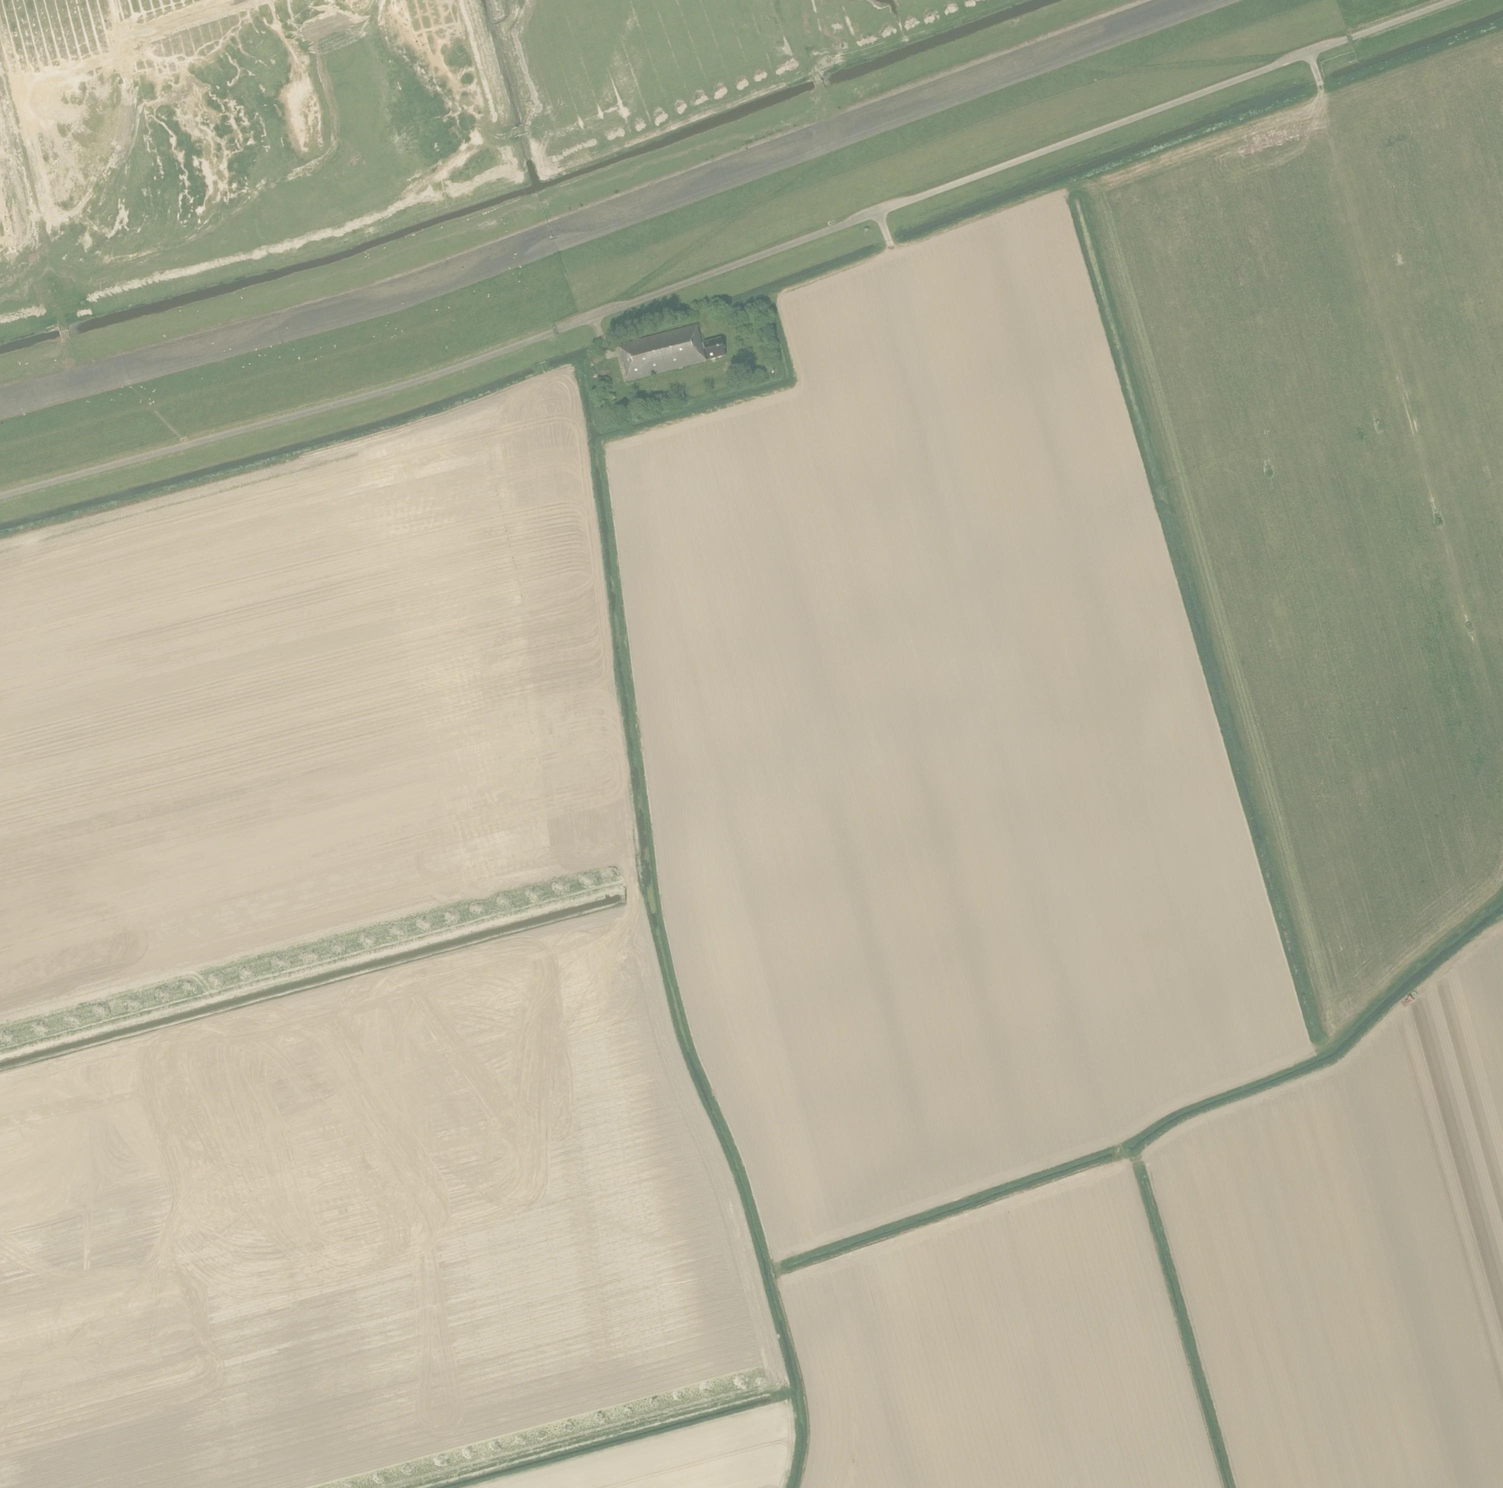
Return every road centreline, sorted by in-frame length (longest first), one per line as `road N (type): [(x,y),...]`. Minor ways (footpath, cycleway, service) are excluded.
road 1 (track): [(0,416),(402,306),(1231,0)]
road 2 (track): [(594,317),(825,150)]
road 3 (track): [(1072,59),(1154,69),(1310,54)]

